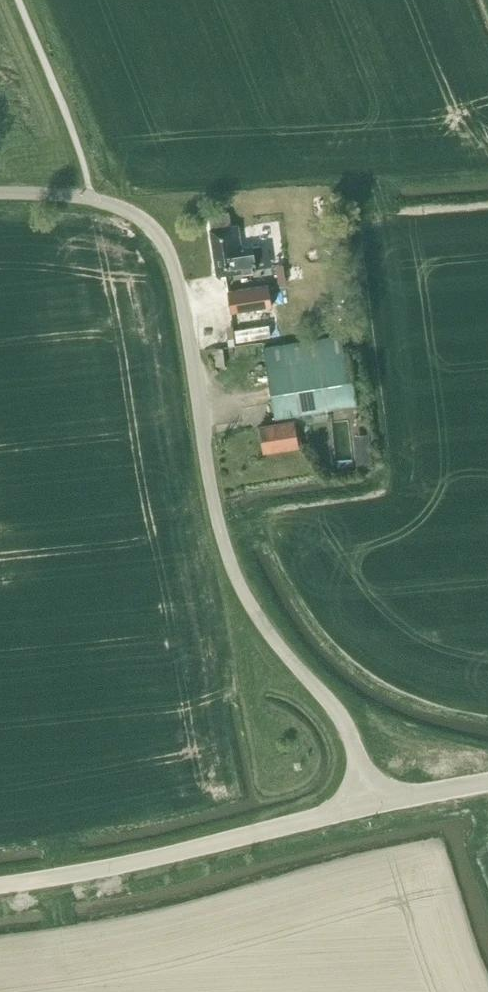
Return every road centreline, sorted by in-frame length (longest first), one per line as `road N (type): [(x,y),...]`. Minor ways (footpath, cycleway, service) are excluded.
road 1 (unclassified): [(374,804),(343,722),(272,636),(236,574),(218,517),(176,271),(143,219)]
road 2 (tertiary): [(0,885),(172,855),(374,804)]
road 3 (unclassified): [(0,193),(91,199),(143,219)]

